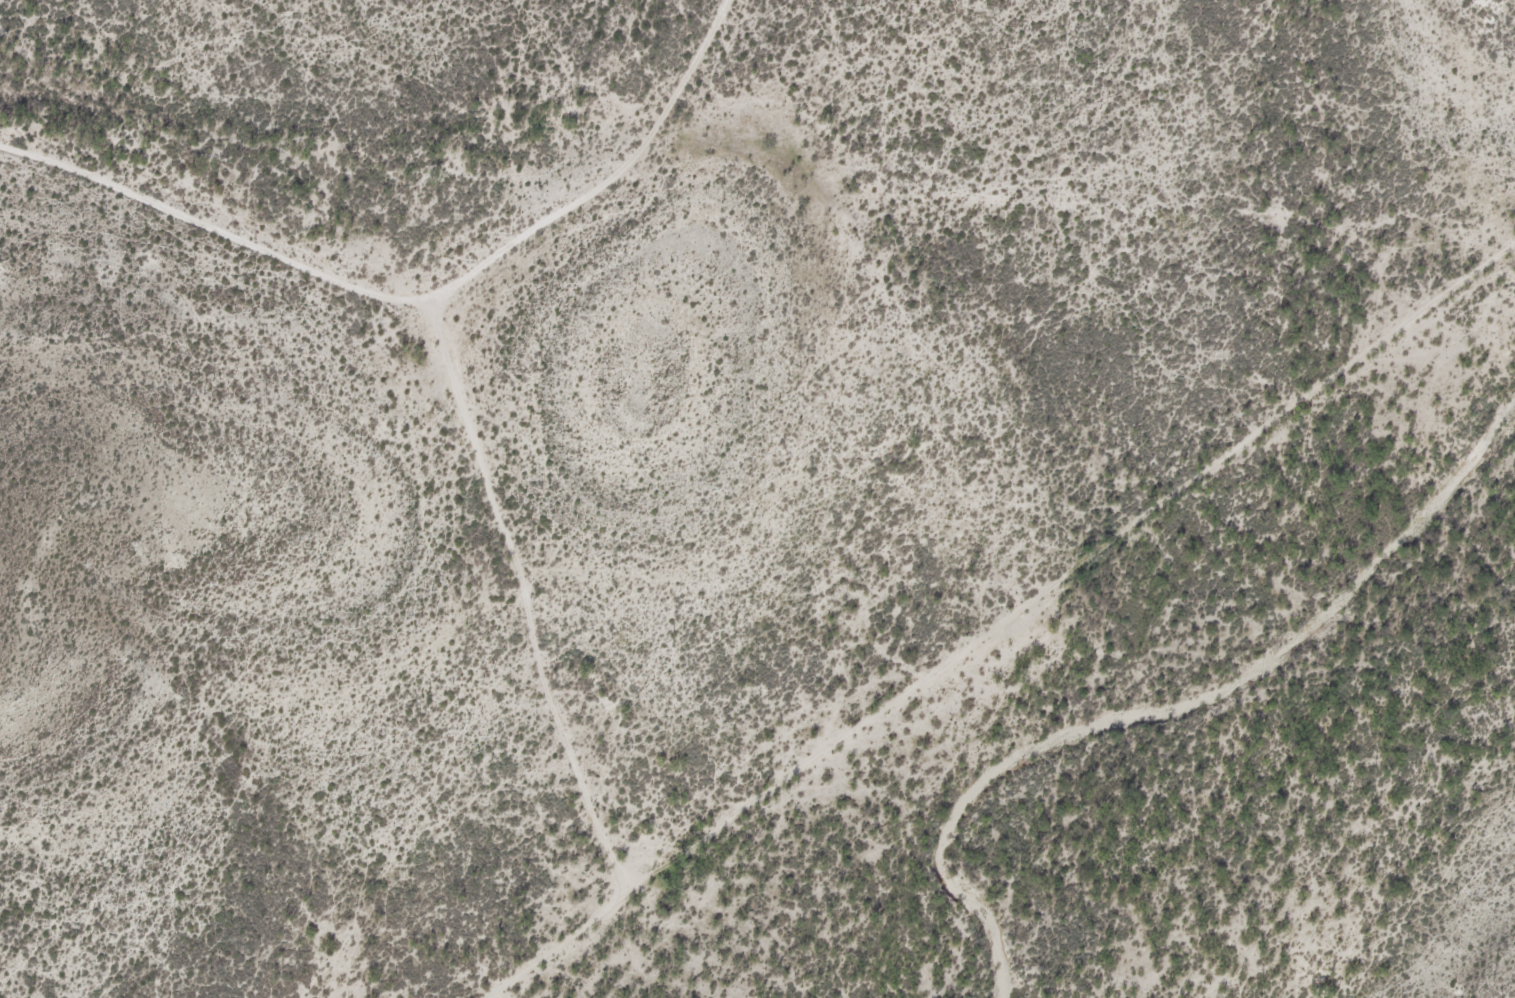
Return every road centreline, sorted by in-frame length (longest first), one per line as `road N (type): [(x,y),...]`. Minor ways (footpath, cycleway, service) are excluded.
road 1 (residential): [(0,141),(368,291),(417,297),(474,280),(617,181),(721,41),(735,0)]

